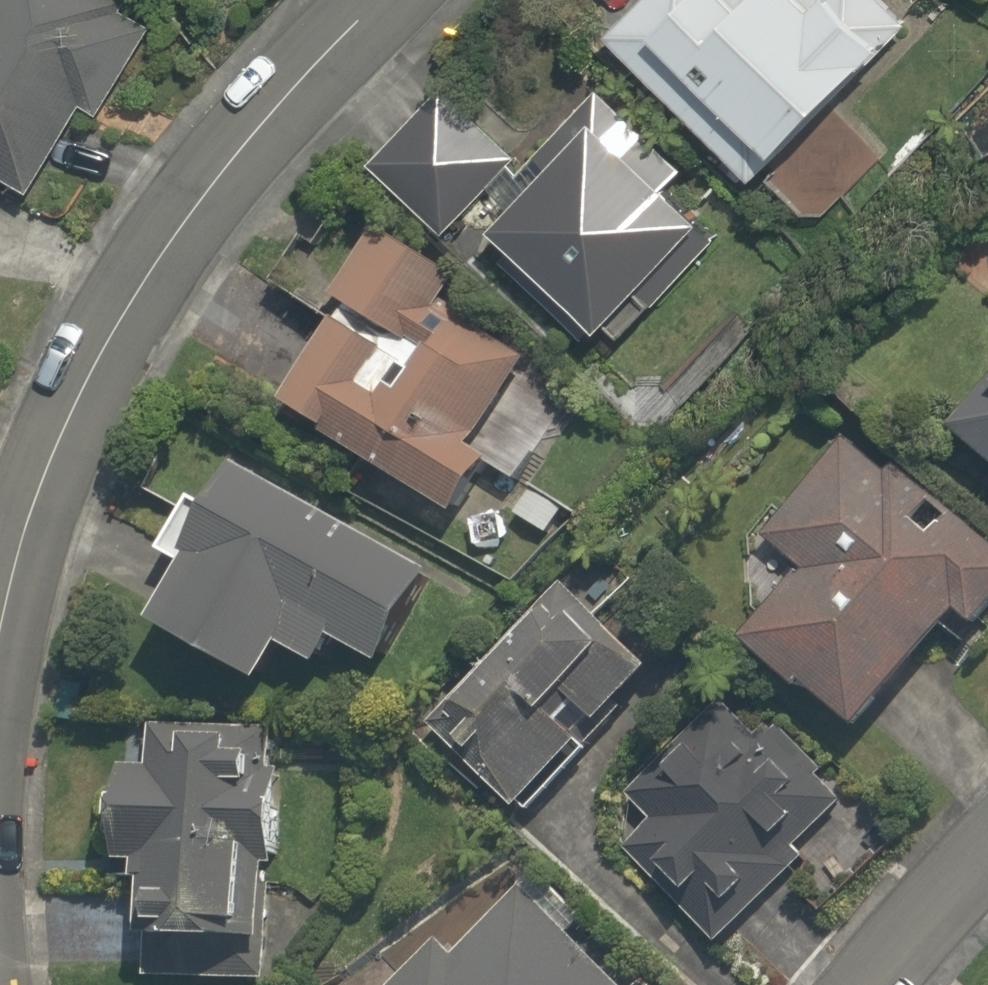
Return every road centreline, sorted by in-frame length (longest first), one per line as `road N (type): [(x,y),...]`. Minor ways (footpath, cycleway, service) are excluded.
road 1 (residential): [(382,0),(303,76),(122,314),(71,403),(38,490),(0,633)]
road 2 (residential): [(987,855),(870,984)]

